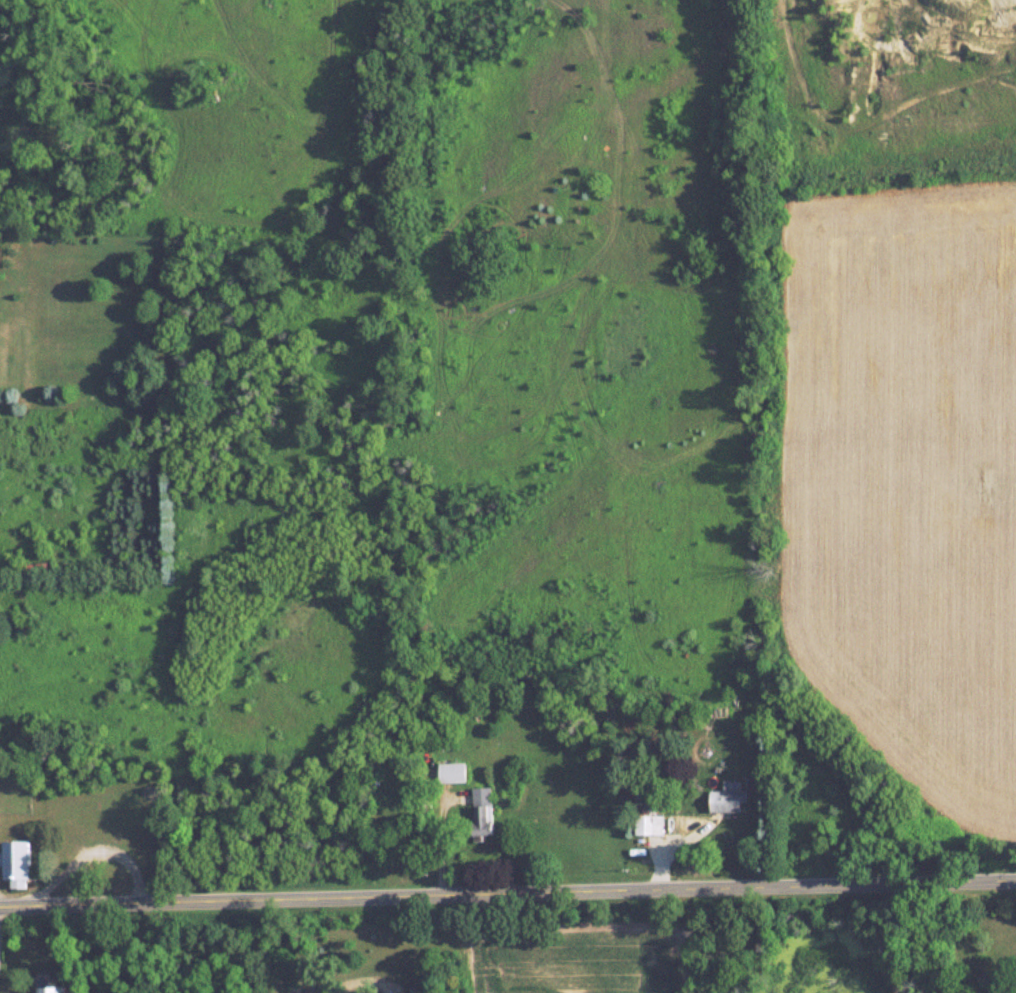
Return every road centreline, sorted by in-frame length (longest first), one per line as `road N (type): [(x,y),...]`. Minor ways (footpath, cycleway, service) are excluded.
road 1 (tertiary): [(0,911),(1015,883)]

